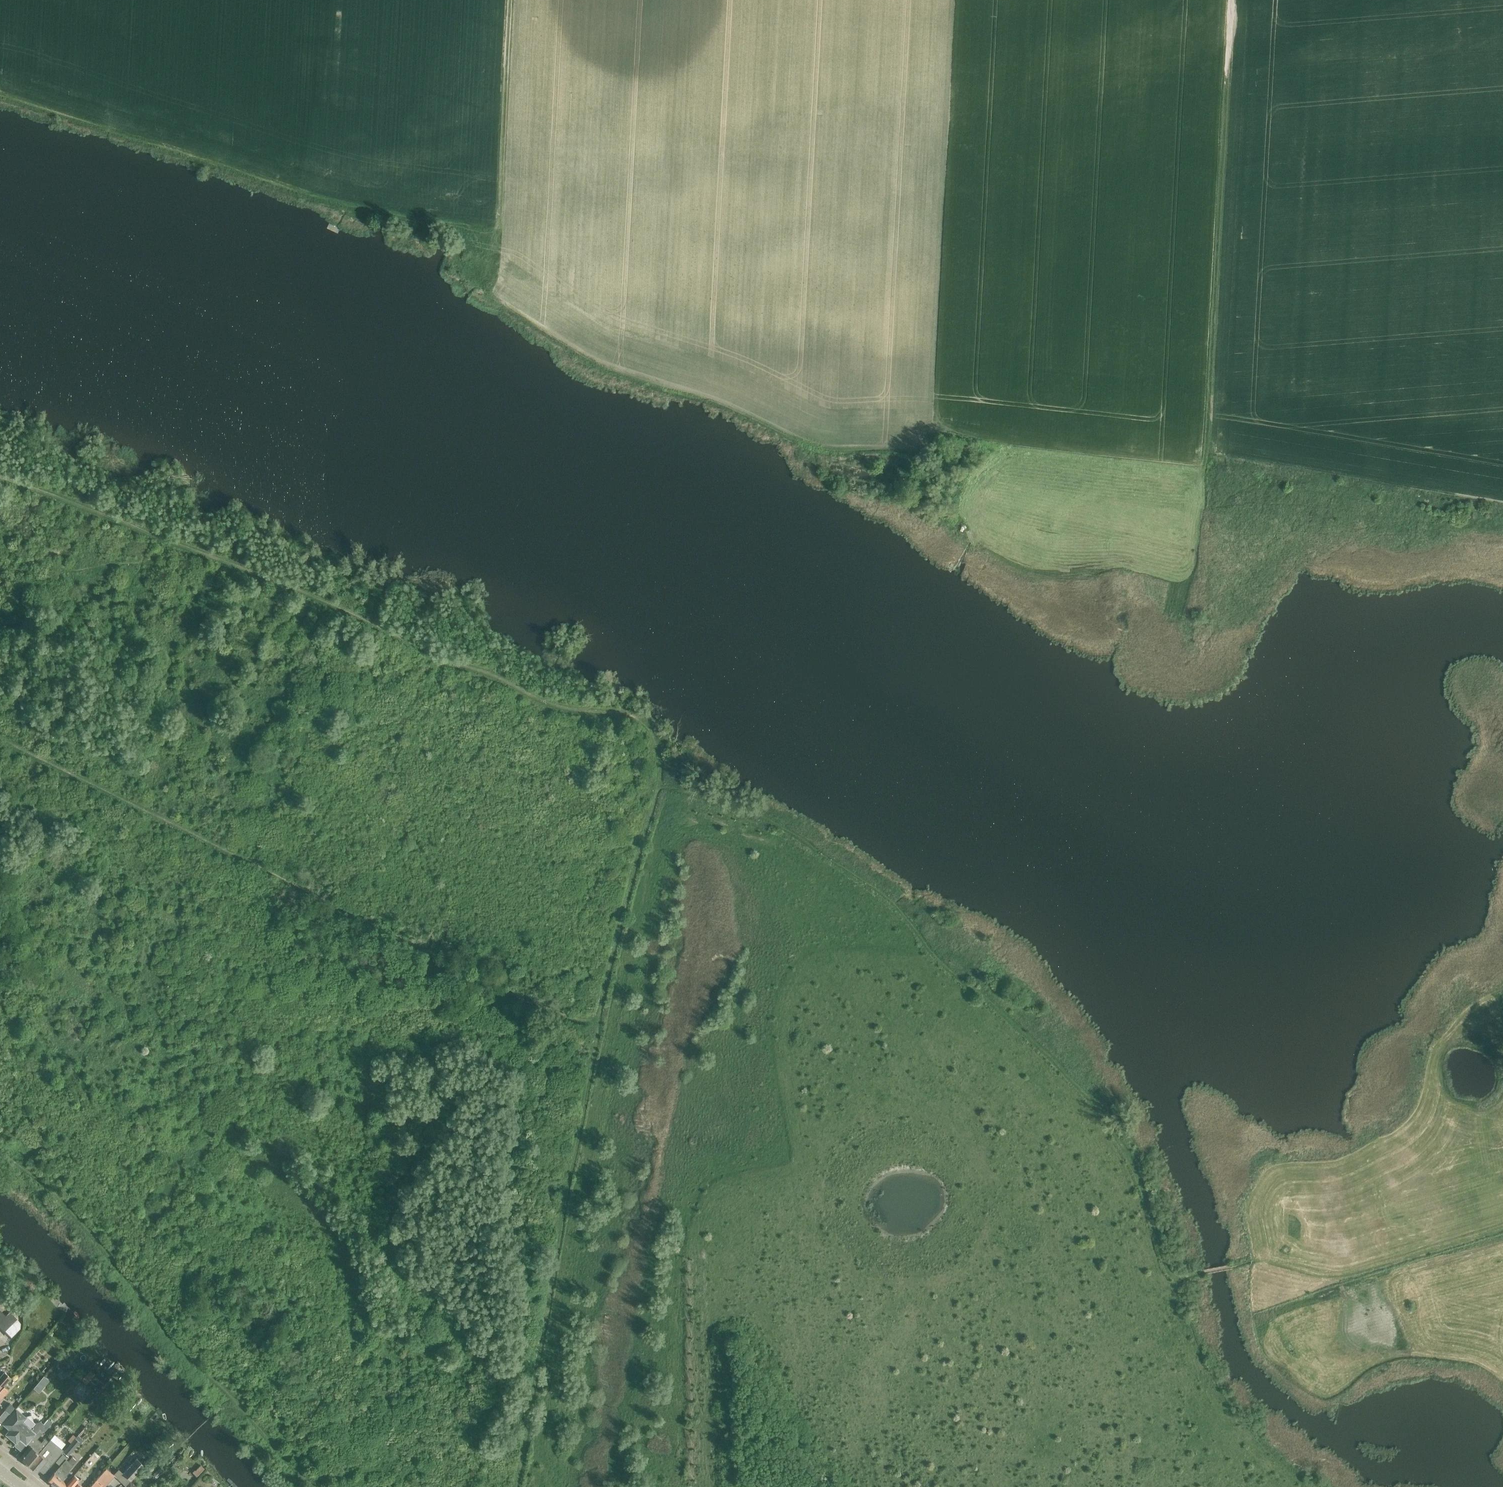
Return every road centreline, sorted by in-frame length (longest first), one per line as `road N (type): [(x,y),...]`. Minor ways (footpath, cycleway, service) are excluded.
road 1 (track): [(1210,453),(1234,0)]
road 2 (track): [(581,351),(499,293),(508,0)]

